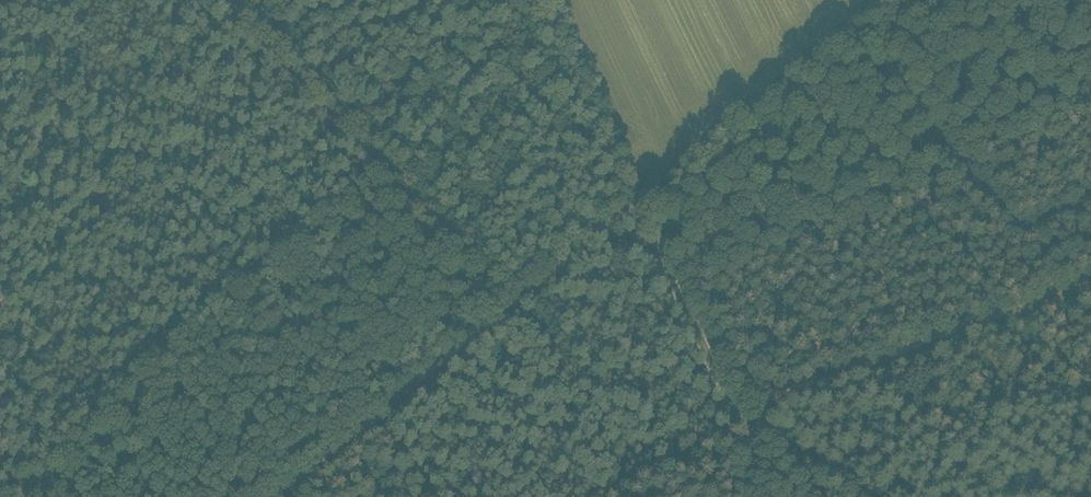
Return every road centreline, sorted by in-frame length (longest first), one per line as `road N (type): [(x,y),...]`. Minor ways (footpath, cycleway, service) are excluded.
road 1 (track): [(751,412),(1041,300)]
road 2 (track): [(280,496),(510,304)]
road 3 (track): [(644,198),(841,37)]
road 4 (track): [(751,412),(734,401),(644,198)]
road 5 (track): [(510,304),(644,198)]

